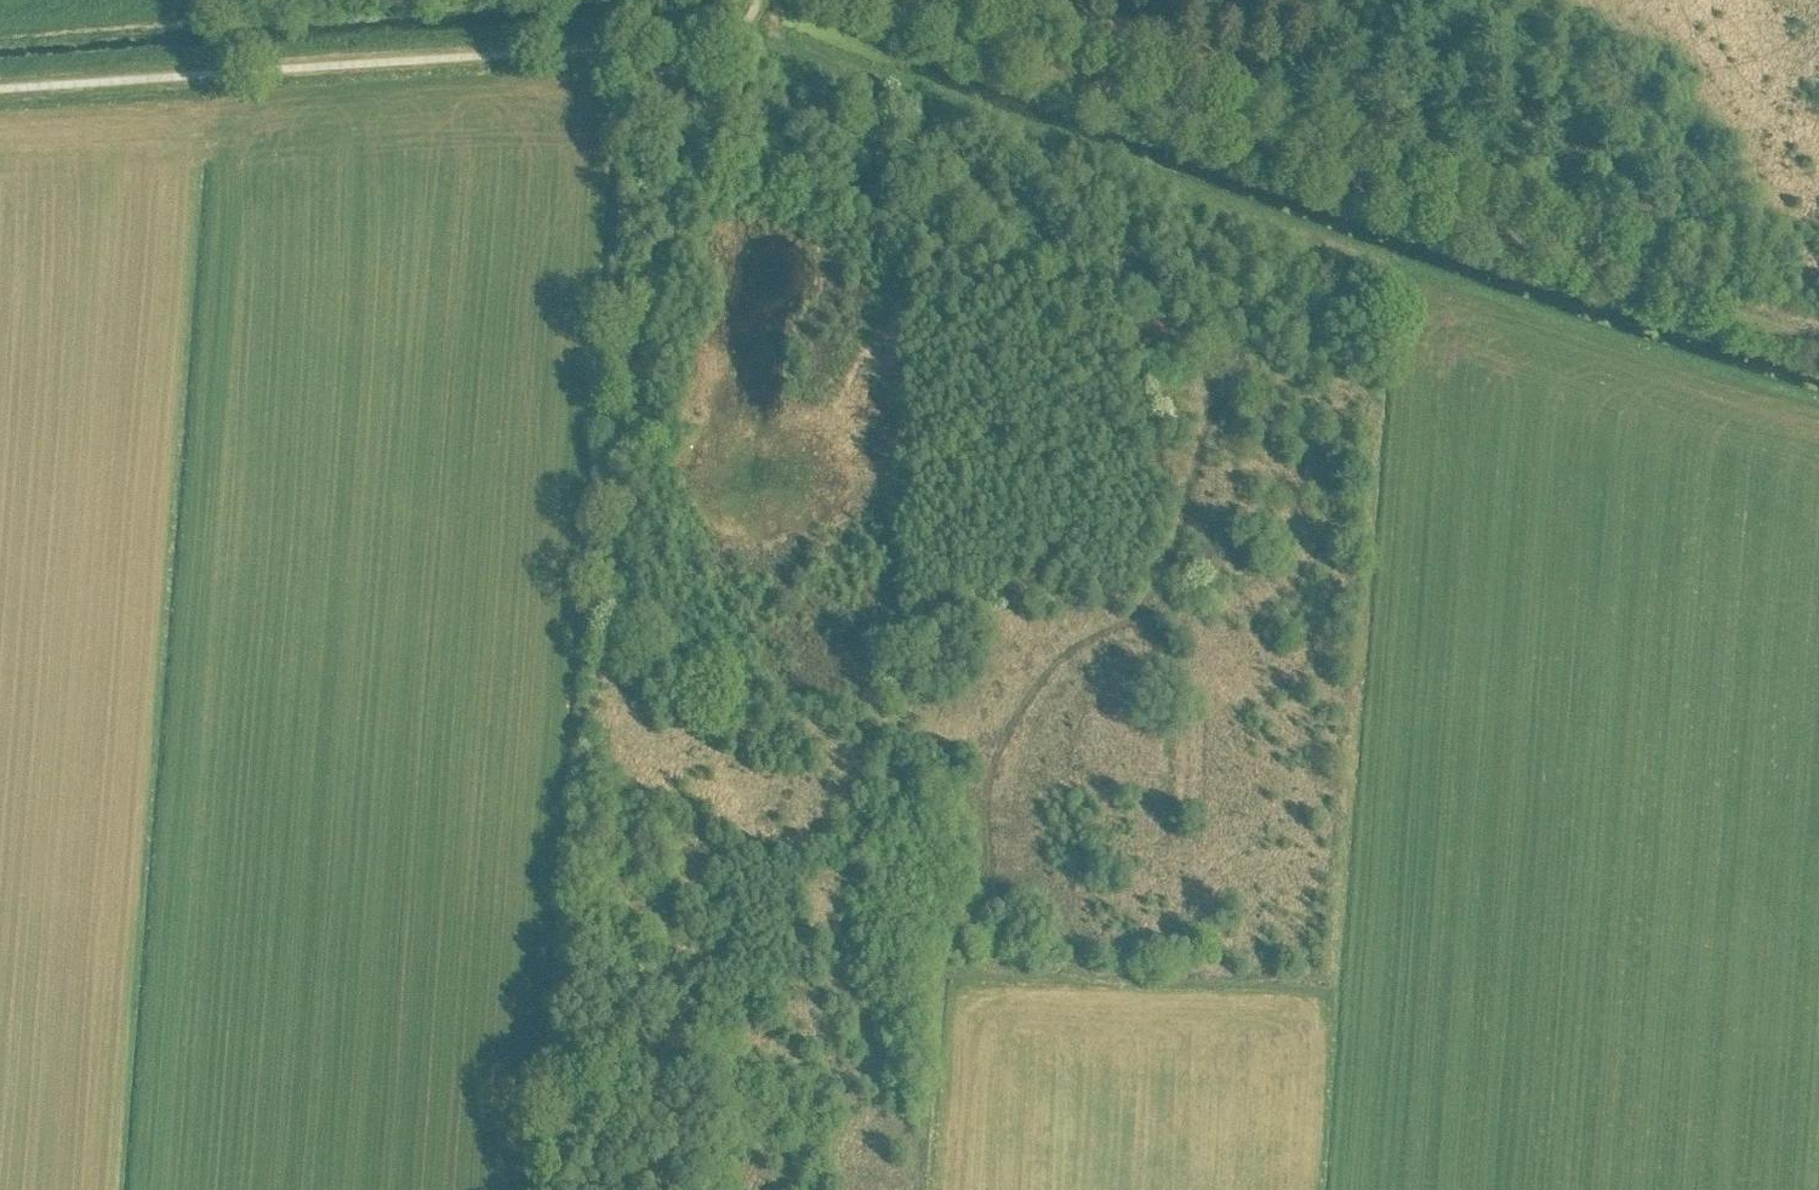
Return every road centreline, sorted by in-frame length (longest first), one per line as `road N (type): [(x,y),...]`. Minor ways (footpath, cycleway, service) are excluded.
road 1 (track): [(850,0),(1515,244),(1818,347)]

